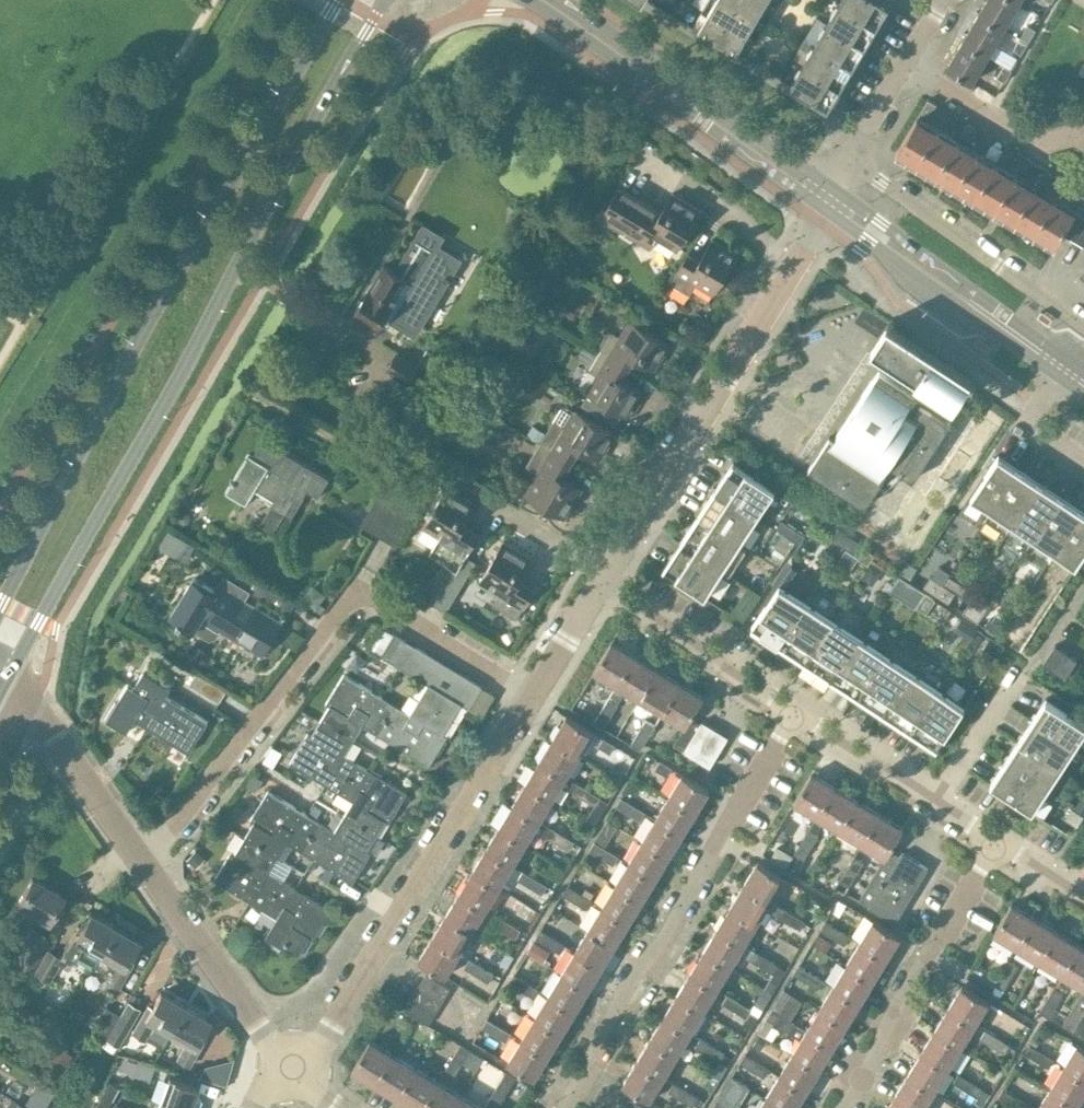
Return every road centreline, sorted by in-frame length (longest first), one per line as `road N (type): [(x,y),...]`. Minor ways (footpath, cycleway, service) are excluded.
road 1 (tertiary): [(0,684),(384,0)]
road 2 (tertiary): [(337,0),(152,313),(0,604)]
road 3 (residential): [(144,867),(358,587),(535,701)]
road 4 (residential): [(564,1107),(631,977),(669,930),(791,711)]
road 5 (residential): [(293,1079),(535,701)]
road 6 (residential): [(604,577),(816,228)]
road 7 (tertiary): [(825,204),(549,0)]
road 8 (residential): [(840,1107),(993,838)]
road 9 (residential): [(1083,326),(848,161)]
road 10 (tertiary): [(1059,370),(825,204)]
road 11 (residential): [(293,1079),(144,867)]
road 12 (residential): [(993,838),(791,711)]
road 13 (residential): [(791,711),(604,577)]
road 14 (residential): [(906,62),(1042,143),(1072,135),(1083,114)]
road 15 (residential): [(144,867),(32,707)]
road 16 (residential): [(535,701),(604,577)]
road 17 (residential): [(1059,370),(1025,422),(1083,460)]
road 18 (unclassified): [(604,577),(496,513)]

